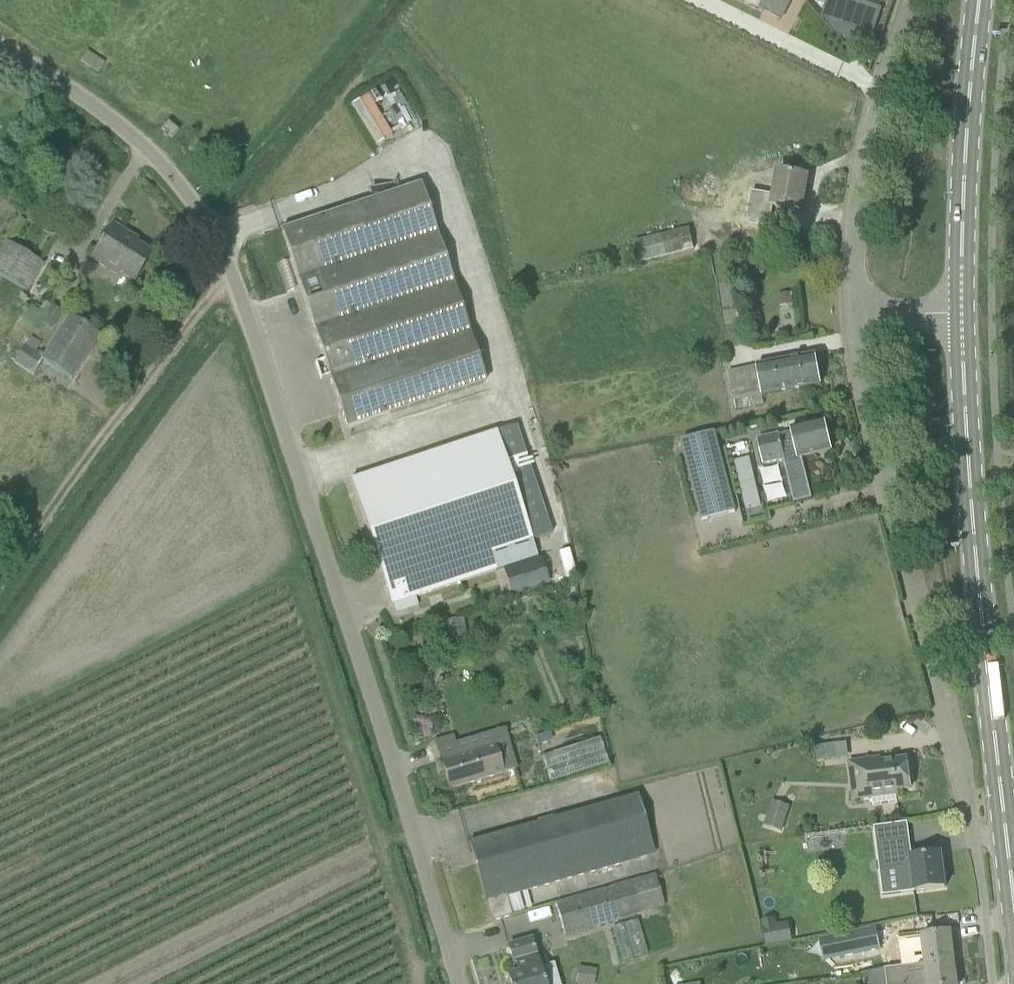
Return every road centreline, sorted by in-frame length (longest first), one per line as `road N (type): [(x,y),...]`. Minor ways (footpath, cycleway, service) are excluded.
road 1 (unclassified): [(455,983),(215,238),(141,146),(0,47)]
road 2 (unclassified): [(1013,850),(966,824),(963,761),(888,482),(859,322)]
road 3 (secondary): [(1013,850),(970,316)]
road 4 (track): [(0,583),(173,340),(235,283)]
road 5 (unclassified): [(859,322),(855,259),(868,148),(911,0)]
road 6 (secondary): [(970,316),(984,0)]

